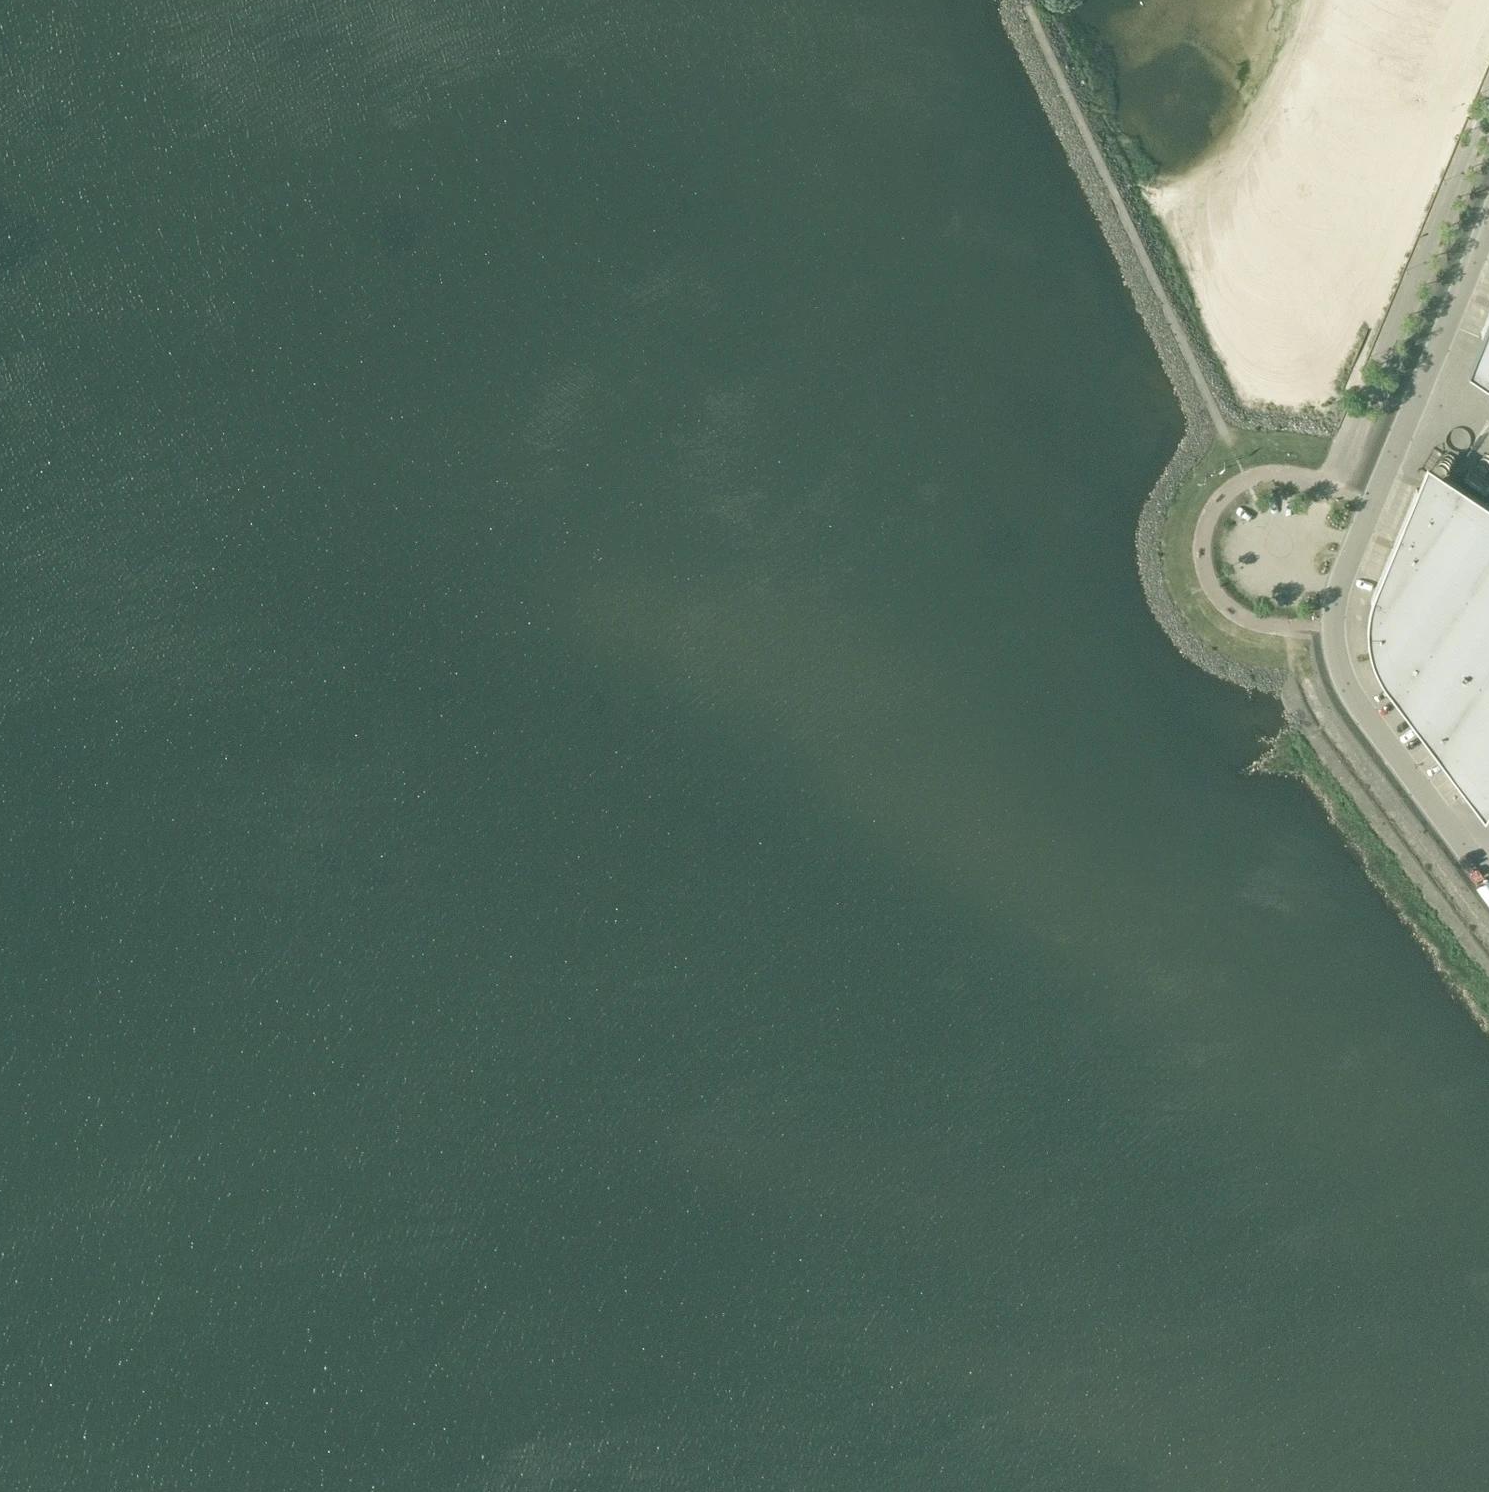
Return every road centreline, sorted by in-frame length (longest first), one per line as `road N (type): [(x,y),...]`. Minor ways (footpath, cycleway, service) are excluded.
road 1 (unclassified): [(1488,885),(1367,720),(1341,672),(1333,606),(1488,226)]

